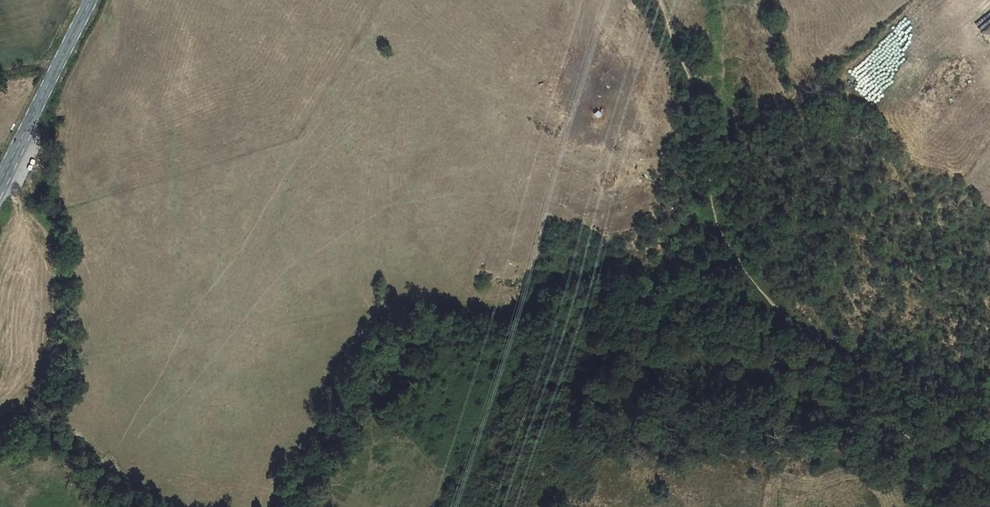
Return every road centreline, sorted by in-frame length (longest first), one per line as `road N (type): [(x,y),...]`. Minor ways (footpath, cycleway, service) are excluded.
road 1 (tertiary): [(89,0),(0,181)]

